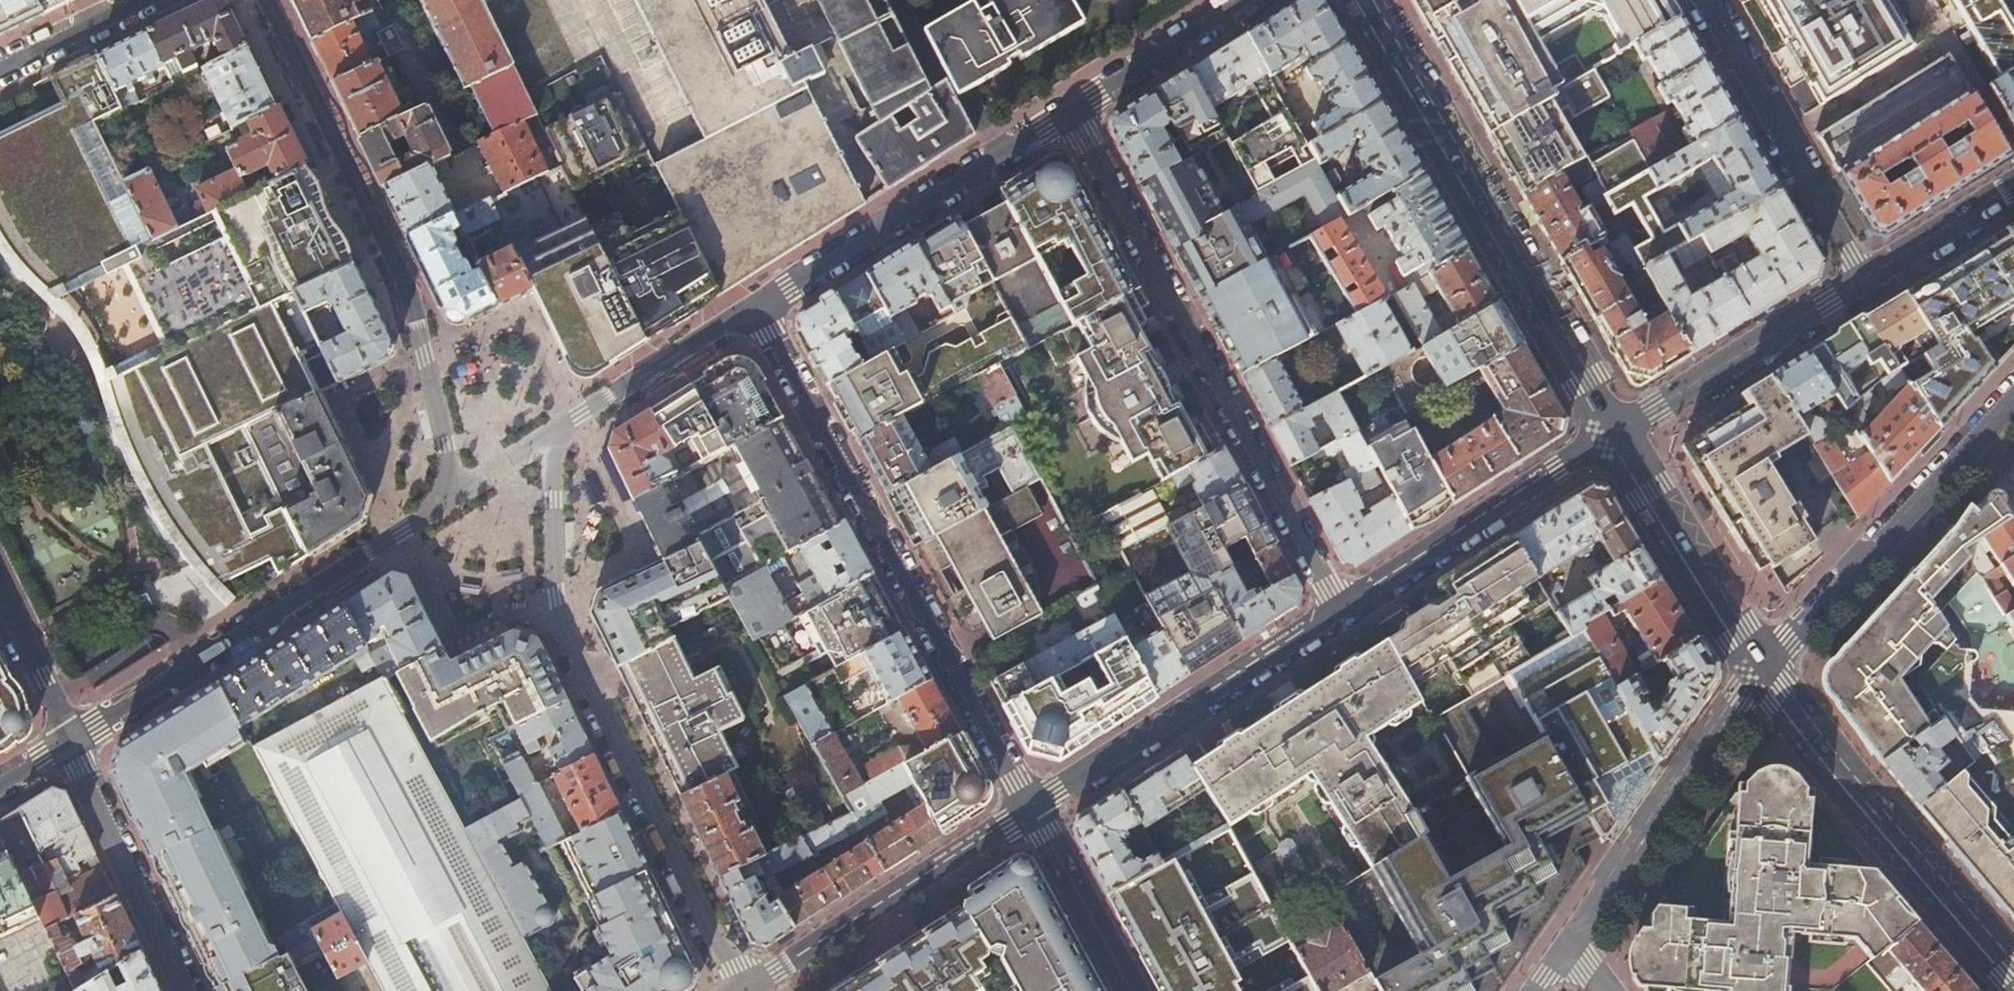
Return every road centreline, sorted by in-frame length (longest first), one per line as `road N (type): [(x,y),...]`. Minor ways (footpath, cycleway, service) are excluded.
road 1 (residential): [(738,990),(554,599),(561,427)]
road 2 (residential): [(1072,109),(1340,617)]
road 3 (residential): [(1030,806),(758,309)]
road 4 (residential): [(443,505),(445,444),(419,333),(257,0)]
road 5 (secondary): [(1614,441),(1357,0)]
road 6 (residential): [(71,738),(381,554),(443,505)]
road 7 (secondary): [(2013,975),(1759,664)]
road 8 (residential): [(758,309),(1072,109)]
road 9 (residential): [(1340,617),(1030,806)]
road 10 (residential): [(1030,806),(747,990)]
road 11 (residential): [(1569,942),(1759,664)]
road 12 (residential): [(1705,0),(1865,284)]
road 13 (residential): [(1614,441),(1340,617)]
road 14 (residential): [(1759,664),(1971,437)]
road 15 (residential): [(1865,284),(1614,441)]
road 16 (residential): [(71,738),(190,990)]
road 17 (secondary): [(1759,664),(1614,441)]
road 18 (residential): [(561,427),(758,309)]
road 19 (residential): [(1133,990),(1030,806)]
road 20 (residential): [(1072,109),(1250,0)]
road 21 (residential): [(2013,153),(1925,0)]
road 22 (residential): [(2013,189),(1865,284)]
road 23 (residential): [(150,0),(0,70)]
road 24 (residential): [(0,594),(71,738)]
road 25 (residential): [(443,505),(561,427)]

